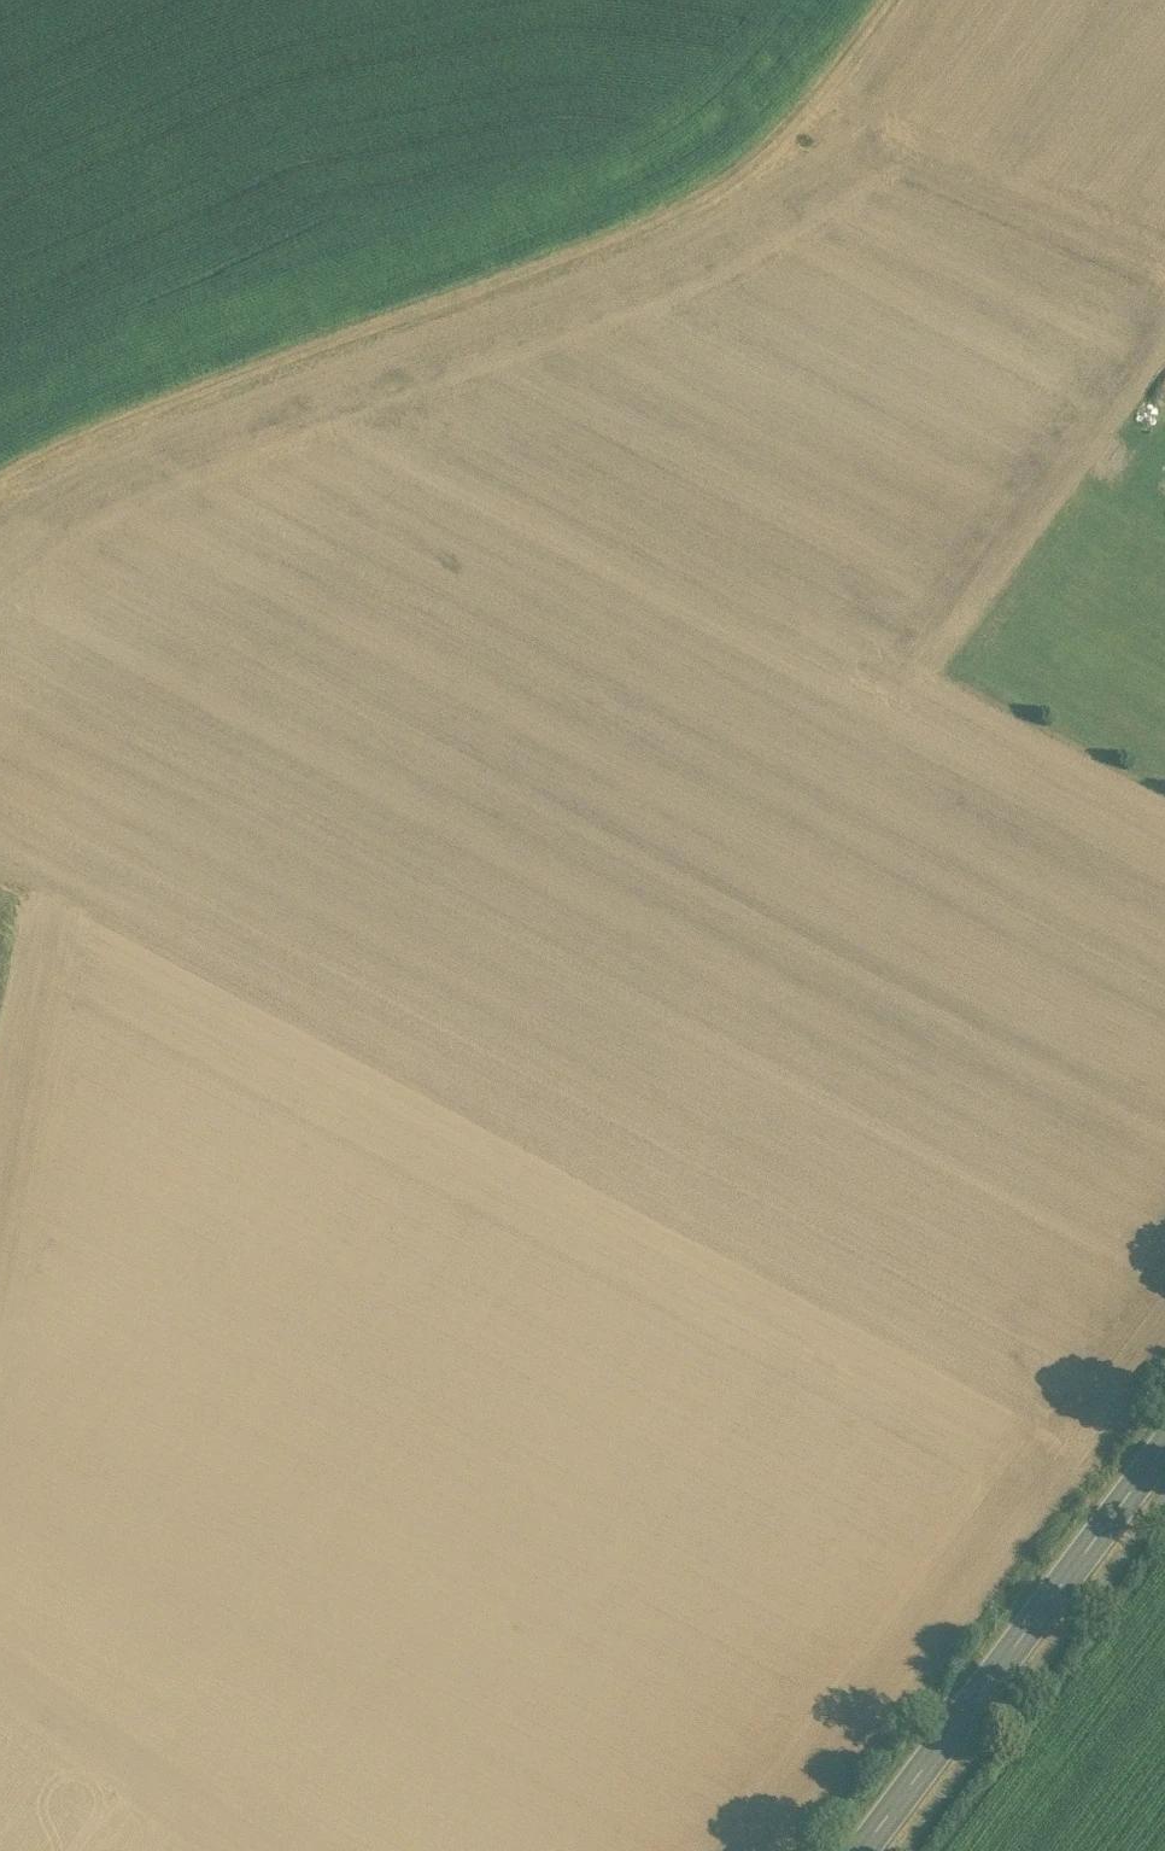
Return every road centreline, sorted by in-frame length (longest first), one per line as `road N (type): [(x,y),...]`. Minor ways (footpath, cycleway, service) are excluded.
road 1 (secondary): [(1164,1450),(861,1850)]

